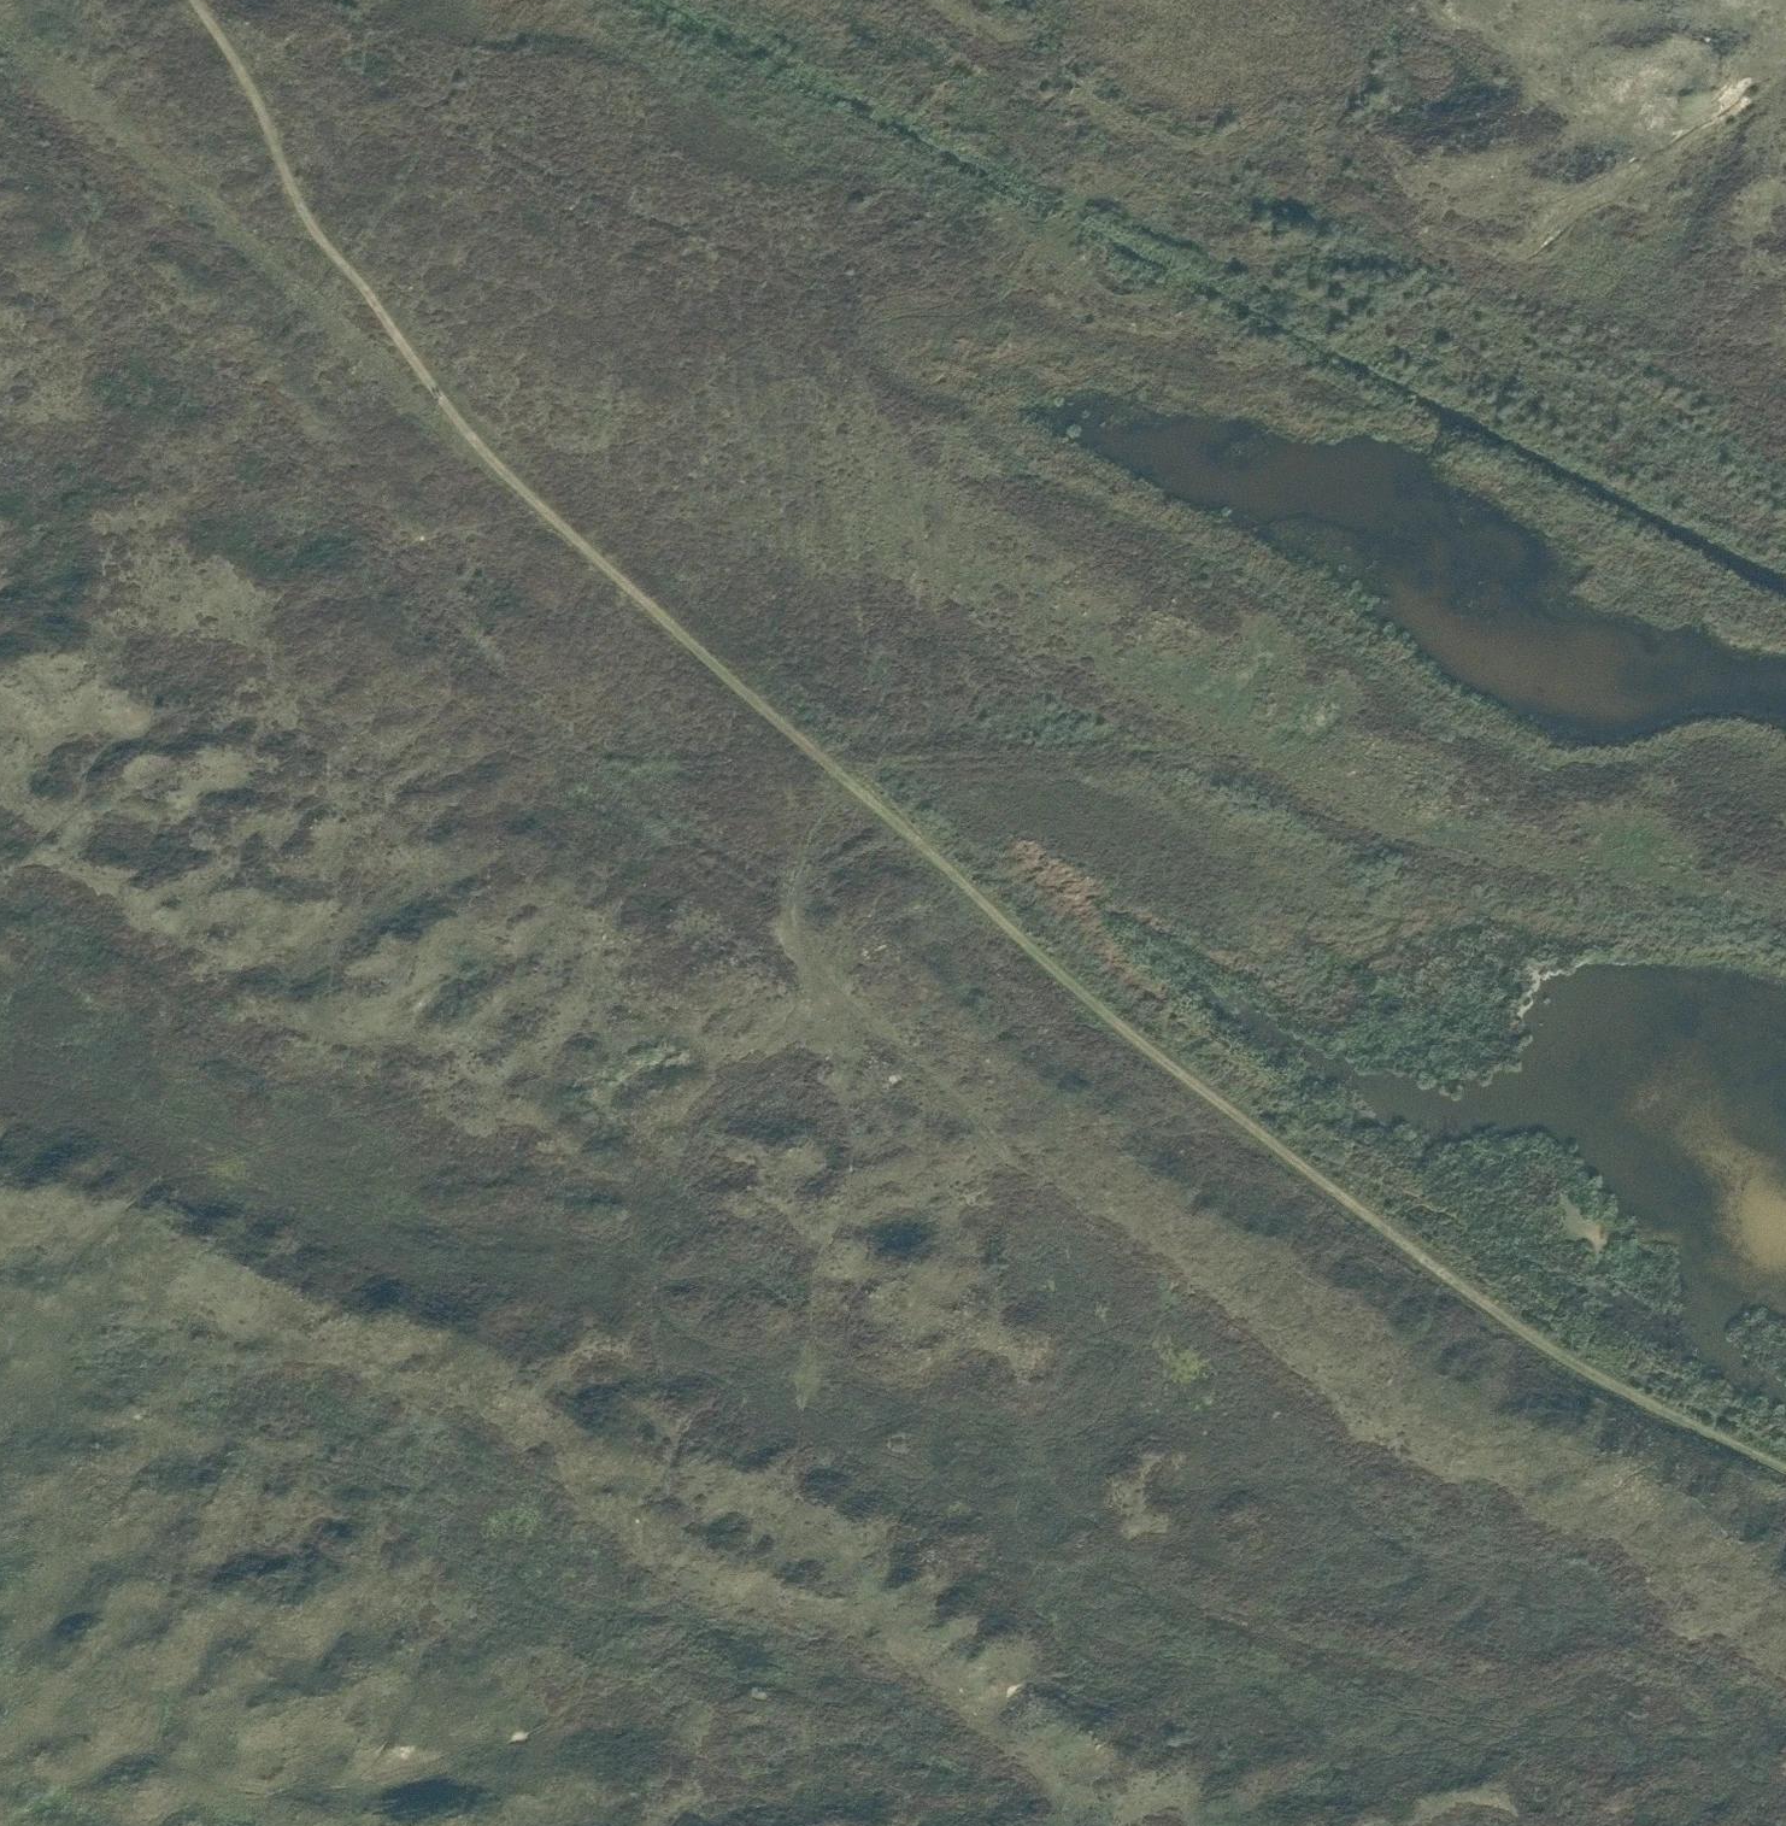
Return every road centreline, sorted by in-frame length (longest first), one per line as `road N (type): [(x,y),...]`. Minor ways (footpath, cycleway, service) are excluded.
road 1 (track): [(190,0),(321,237),(523,493),(1088,997),(1506,1319),(1678,1421),(1785,1471)]

